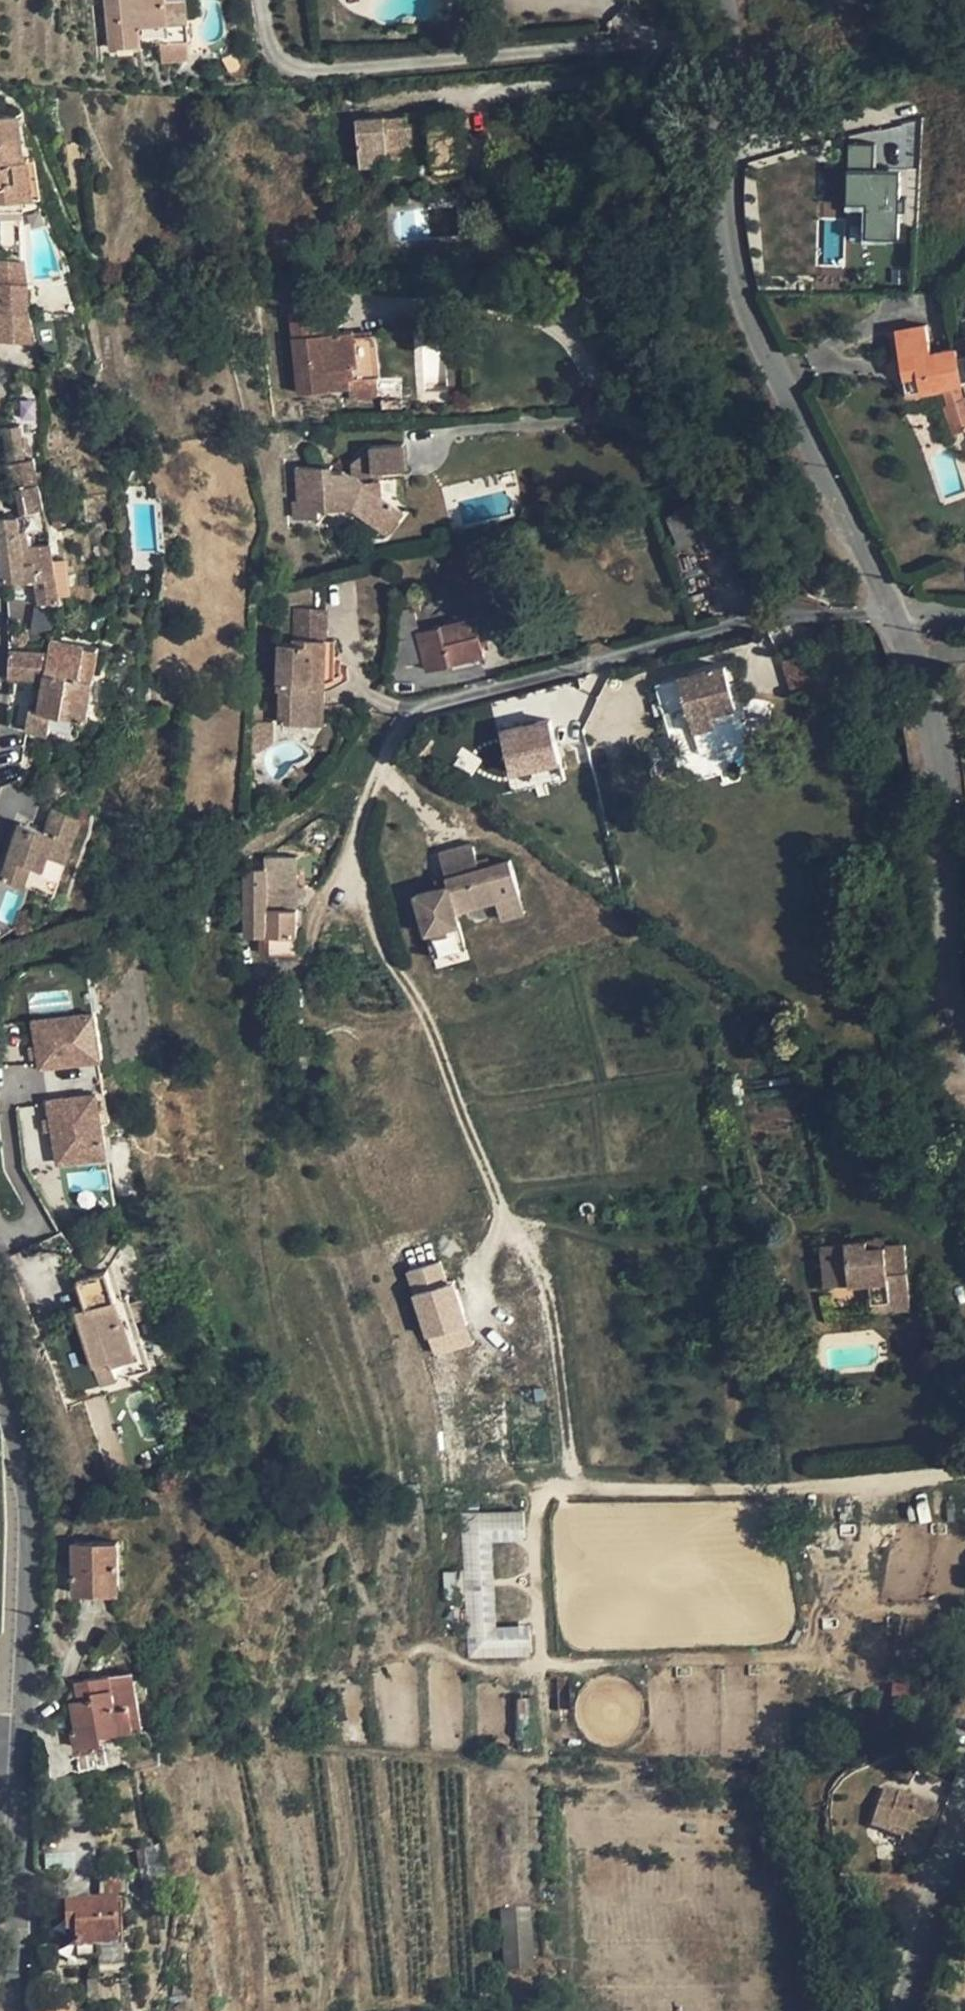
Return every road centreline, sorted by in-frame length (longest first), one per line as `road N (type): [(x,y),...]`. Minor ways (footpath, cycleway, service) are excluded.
road 1 (residential): [(892,606),(744,298),(722,33)]
road 2 (residential): [(260,0),(266,46),(312,68),(722,33)]
road 3 (residential): [(413,707),(742,614),(892,606)]
road 4 (residential): [(0,1379),(33,1521),(18,1774)]
road 5 (residential): [(964,1012),(937,740),(917,657)]
road 6 (residential): [(18,1774),(14,2010)]
road 7 (residential): [(898,2010),(964,1792)]

